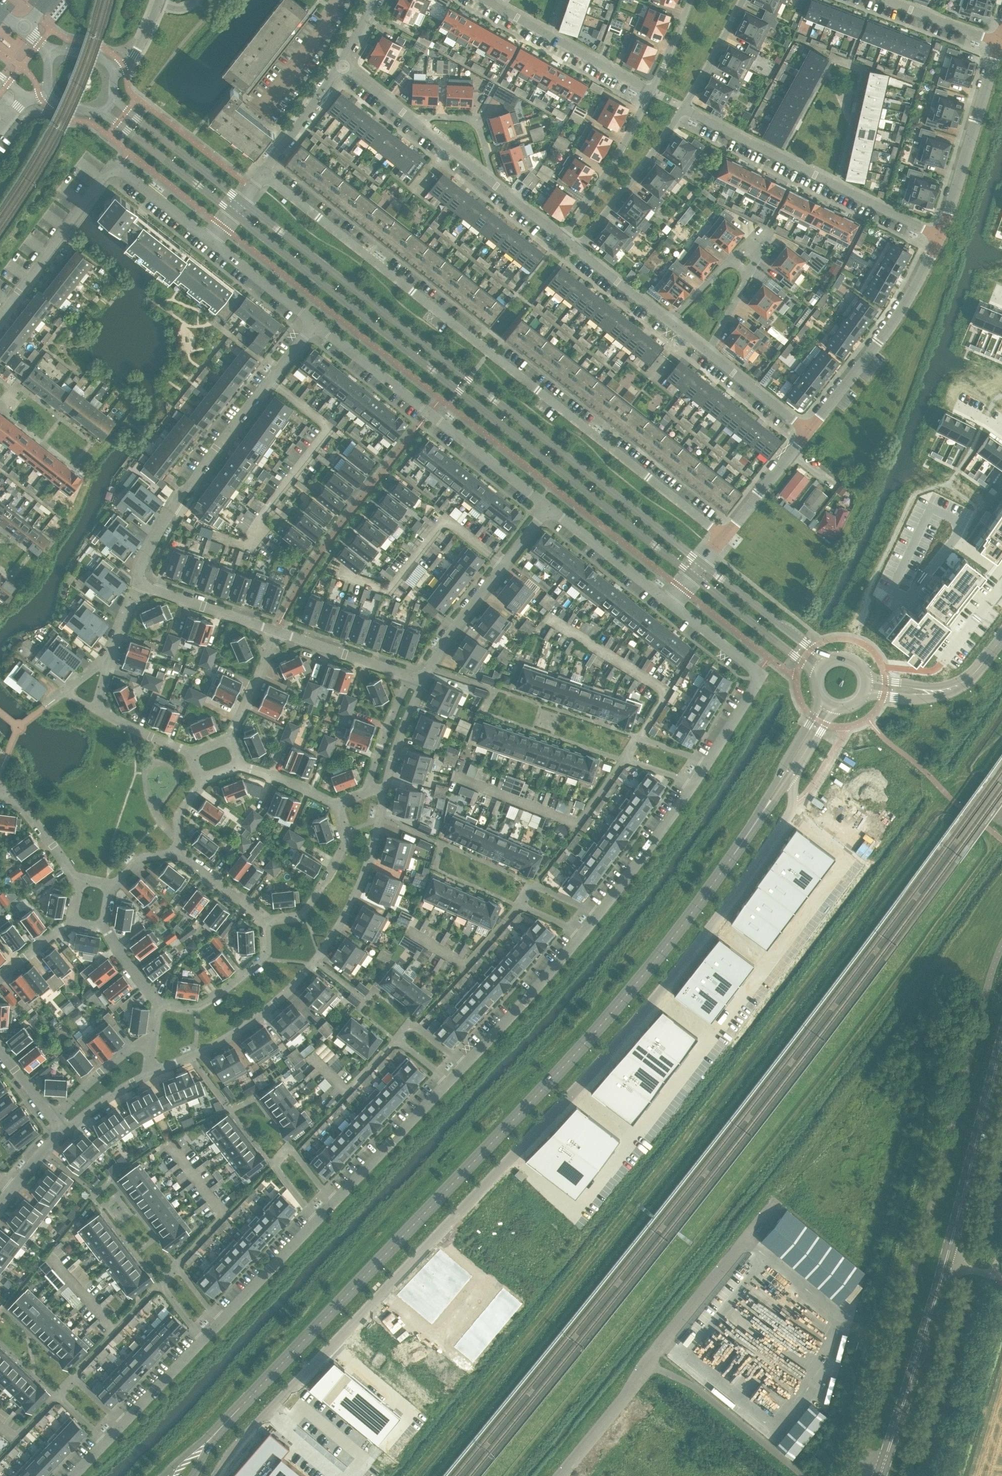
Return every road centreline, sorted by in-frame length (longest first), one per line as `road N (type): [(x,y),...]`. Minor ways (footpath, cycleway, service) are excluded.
road 1 (unclassified): [(215,1475),(639,1017),(788,819),(795,775)]
road 2 (tertiary): [(766,809),(611,1013),(222,1426)]
road 3 (residential): [(704,565),(243,202)]
road 4 (residential): [(723,537),(263,173)]
road 5 (residential): [(233,215),(694,577)]
road 6 (primary): [(880,1474),(1001,1043)]
road 7 (residential): [(148,1077),(233,1037),(316,964),(367,869),(387,794)]
road 8 (residential): [(560,1475),(775,1204)]
road 9 (residential): [(316,323),(181,493),(146,557),(142,581)]
road 10 (residential): [(212,241),(111,169),(0,317)]
road 11 (residential): [(550,510),(316,323)]
road 12 (residential): [(939,238),(685,109)]
road 13 (residential): [(806,431),(886,329),(939,238)]
road 14 (residential): [(708,761),(761,677),(671,605)]
road 15 (residential): [(424,682),(550,510)]
road 16 (residential): [(939,238),(998,43)]
road 17 (residential): [(653,91),(486,0)]
road 18 (residential): [(578,249),(685,109)]
road 19 (residential): [(465,1063),(585,935)]
road 20 (residential): [(653,91),(562,237)]
road 21 (residential): [(708,761),(640,739),(625,760),(692,783)]
road 22 (residential): [(243,202),(114,95)]
road 23 (residential): [(102,111),(233,215)]
road 24 (residential): [(334,1201),(448,1080)]
road 25 (residential): [(268,920),(266,960),(243,982),(198,1012),(159,1004)]
road 26 (residential): [(601,913),(536,886),(521,906),(585,935)]
road 27 (residential): [(222,1320),(178,1268),(160,1285),(205,1337)]
road 28 (residential): [(125,1421),(76,1376),(57,1396),(106,1442)]
road 29 (residential): [(338,805),(347,842),(304,917),(268,920)]
road 30 (residential): [(601,913),(692,783)]
road 31 (residential): [(694,577),(816,675)]
road 32 (residential): [(828,660),(704,565)]
road 33 (residential): [(334,1201),(294,1150),(277,1166),(316,1220)]
road 34 (residential): [(671,605),(550,510)]
road 35 (residential): [(465,1063),(414,1024),(398,1041),(448,1080)]
road 36 (residential): [(142,581),(278,632)]
road 37 (residential): [(222,1320),(316,1220)]
road 38 (residential): [(263,173),(344,66)]
road 39 (residential): [(278,632),(404,675)]
road 40 (residential): [(316,323),(212,241)]
road 41 (residential): [(151,1037),(100,1072),(55,1119)]
road 42 (residential): [(998,43),(880,0)]
road 43 (residential): [(685,109),(743,0)]
road 44 (tertiary): [(822,700),(766,809)]
road 45 (residential): [(711,355),(806,431)]
road 46 (residential): [(420,125),(433,117),(476,123),(488,179)]

